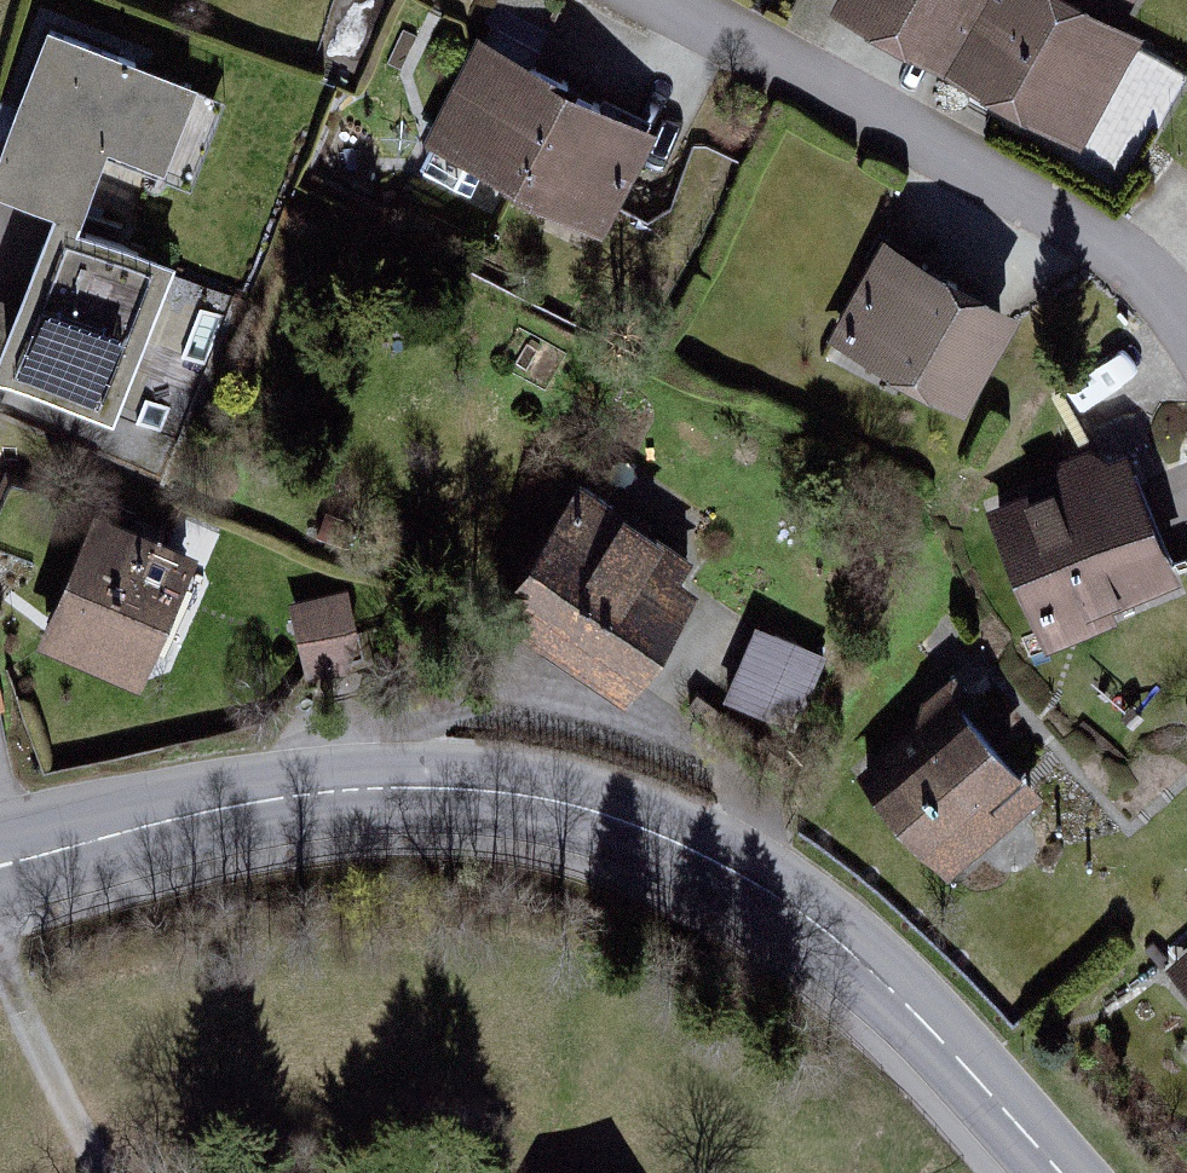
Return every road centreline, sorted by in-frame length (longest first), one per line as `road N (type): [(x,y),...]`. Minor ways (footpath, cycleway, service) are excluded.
road 1 (secondary): [(1057,1172),(900,1004),(788,911),(687,853),(575,815),(445,798),(280,807),(0,874)]

